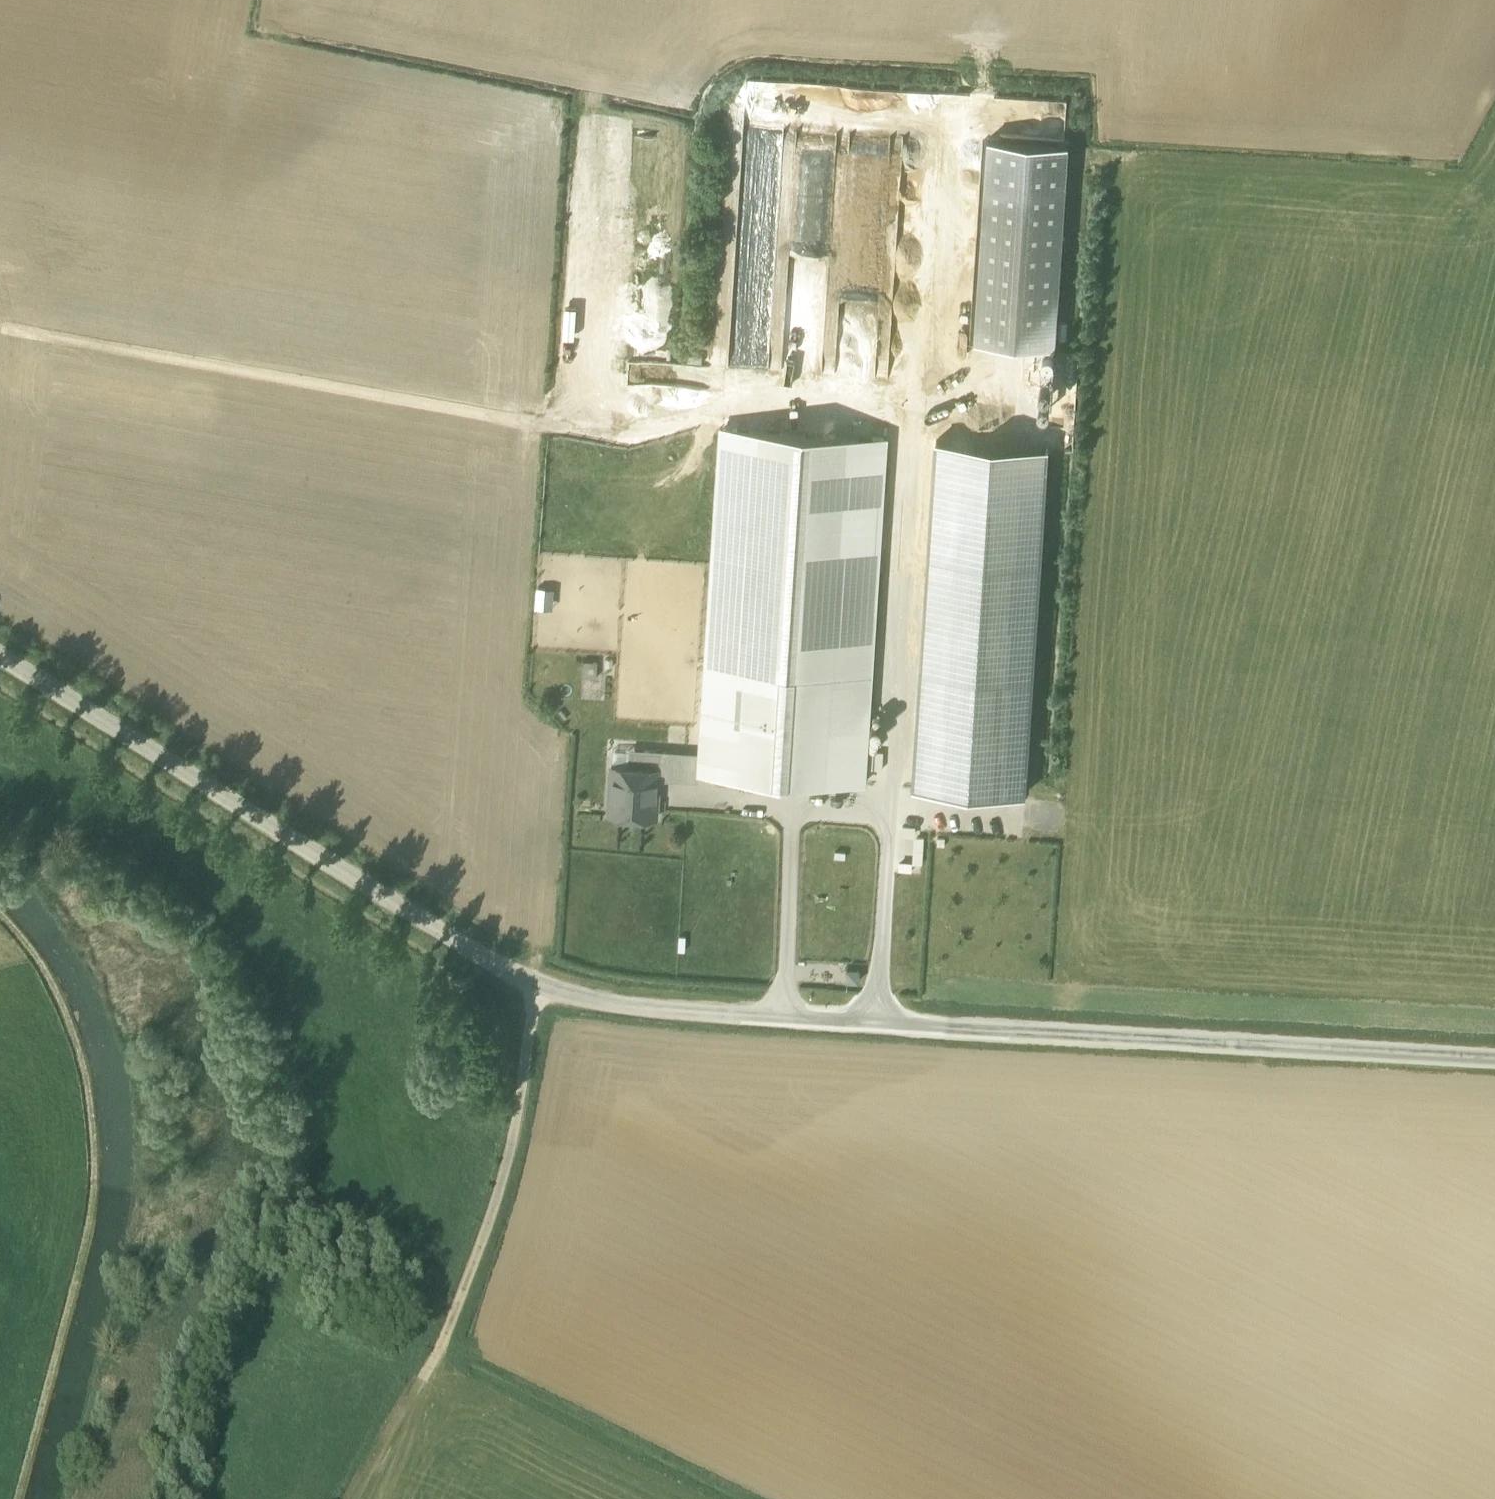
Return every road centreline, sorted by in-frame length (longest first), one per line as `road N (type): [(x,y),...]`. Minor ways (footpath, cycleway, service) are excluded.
road 1 (unclassified): [(1494,1060),(678,1011),(587,998),(493,964),(0,656)]
road 2 (track): [(363,1498),(424,1378),(492,1210),(539,985)]

